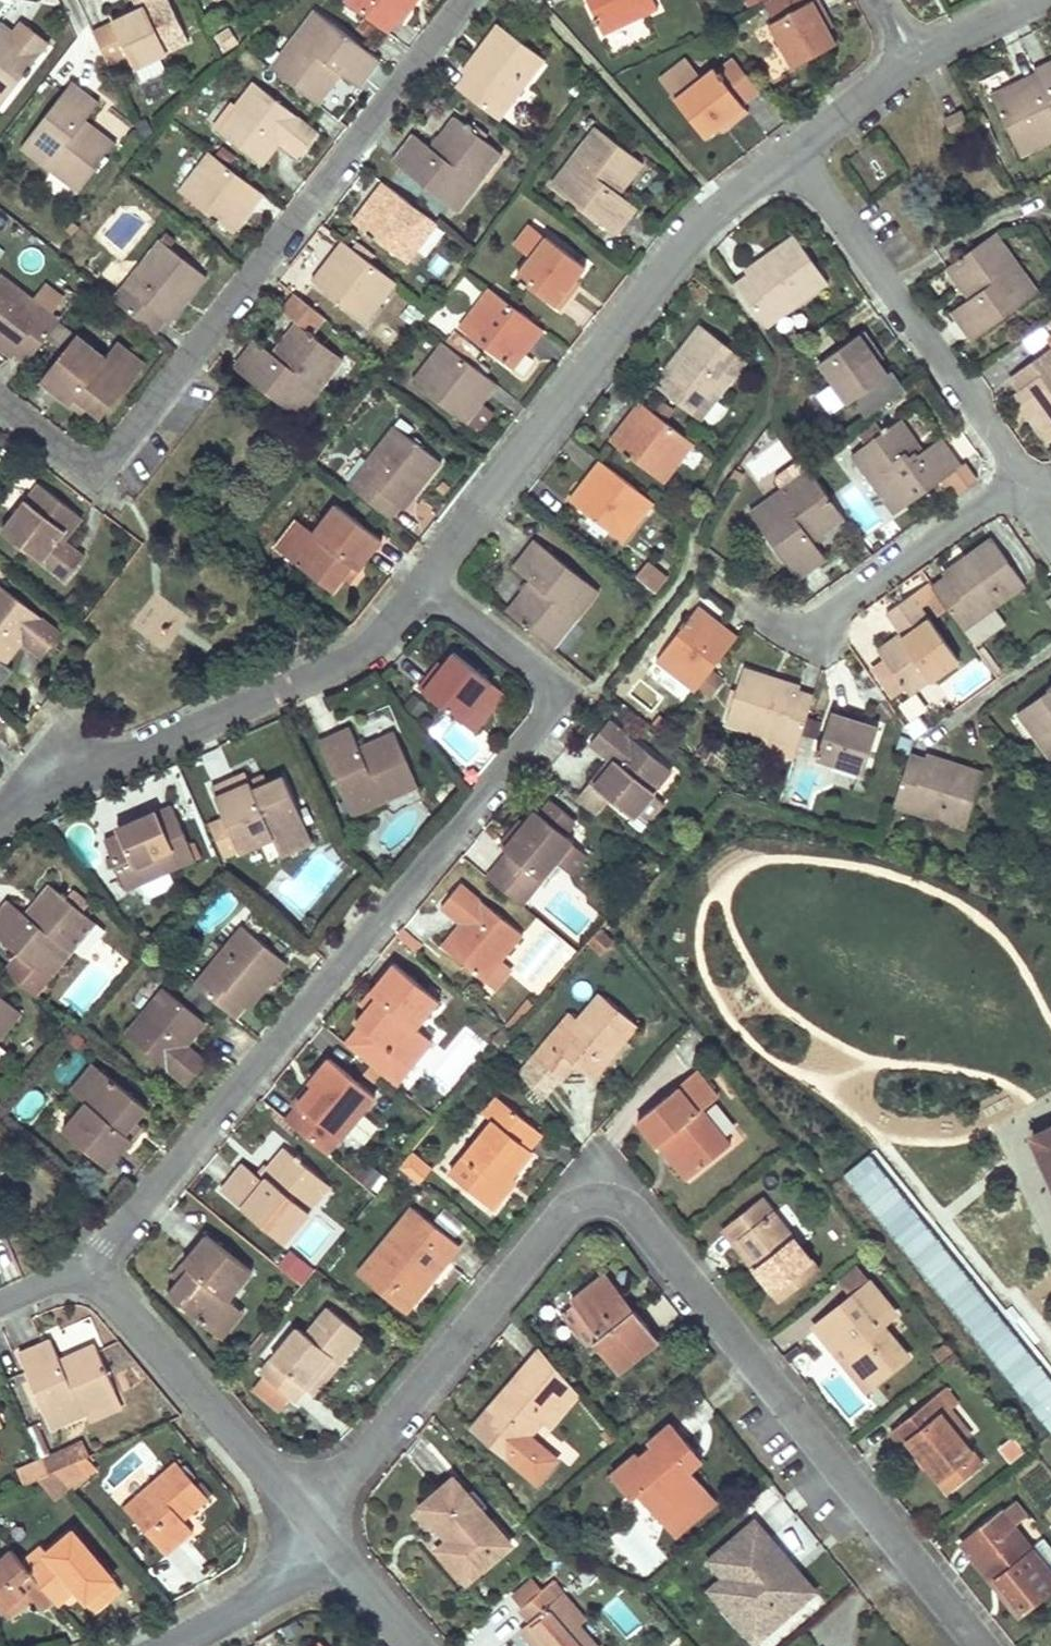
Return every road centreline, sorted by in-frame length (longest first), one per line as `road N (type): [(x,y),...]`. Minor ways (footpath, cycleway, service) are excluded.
road 1 (residential): [(309,1519),(569,1207),(610,1197),(642,1219),(981,1645)]
road 2 (residential): [(423,583),(538,673),(551,691),(550,709),(83,1275)]
road 3 (residential): [(0,400),(77,461),(104,461),(466,0)]
road 4 (residential): [(794,154),(688,236),(423,583)]
road 5 (residential): [(423,583),(370,648),(0,817)]
road 6 (residential): [(794,154),(1031,486)]
road 7 (residential): [(309,1519),(254,1466),(117,1300),(83,1275)]
road 8 (residential): [(1031,486),(990,501),(809,631),(747,605)]
road 9 (residential): [(309,1519),(276,1583),(169,1645)]
road 10 (residential): [(416,1645),(309,1519)]
road 11 (residential): [(915,59),(794,154)]
road 12 (residential): [(1037,0),(915,59)]

